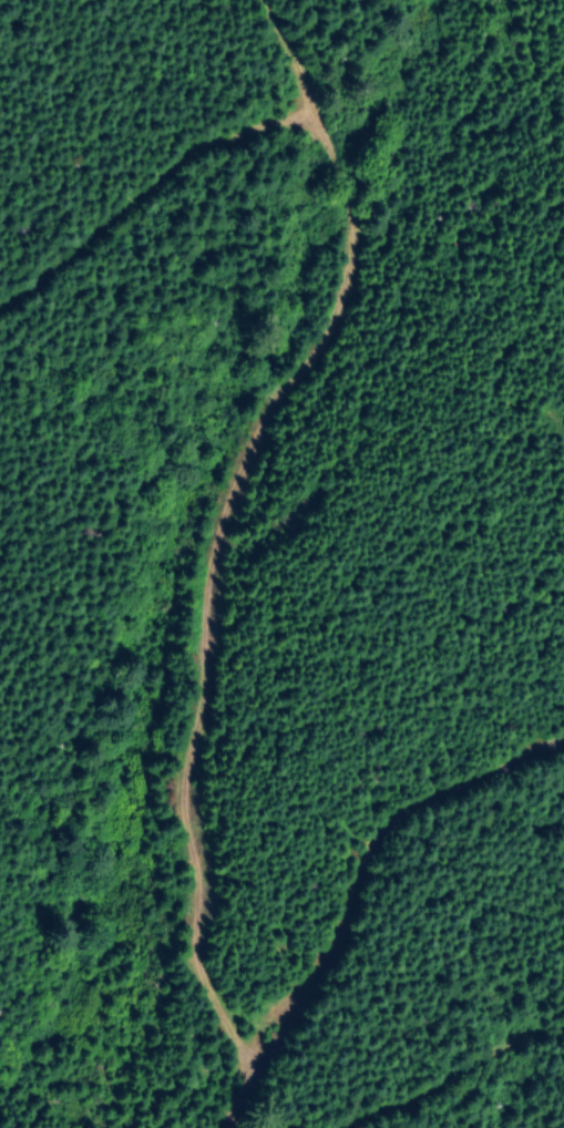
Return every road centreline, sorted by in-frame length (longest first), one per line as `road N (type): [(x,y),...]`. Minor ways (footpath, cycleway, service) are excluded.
road 1 (residential): [(270,1046),(238,1026),(172,801),(198,576),(337,232),(324,158),(291,133),(185,145),(0,271)]
road 2 (residential): [(240,1127),(264,1099),(270,1046),(337,981),(402,874),(563,723)]
road 3 (residential): [(291,133),(248,0)]

